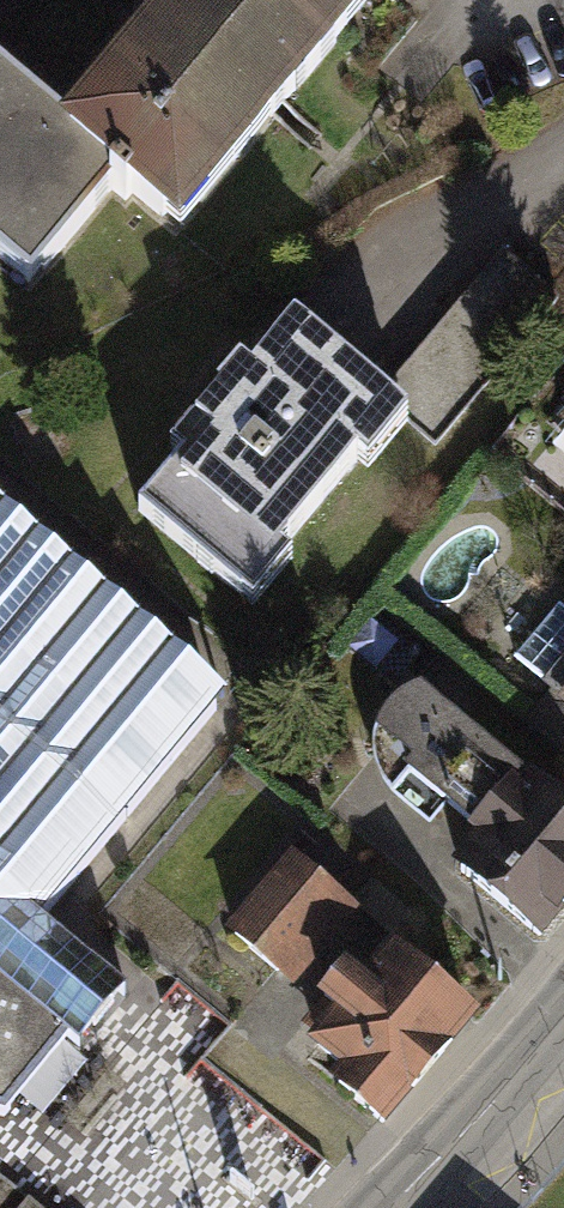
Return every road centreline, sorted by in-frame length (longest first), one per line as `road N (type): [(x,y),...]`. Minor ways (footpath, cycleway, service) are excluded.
road 1 (unclassified): [(404,1207),(563,1024)]

